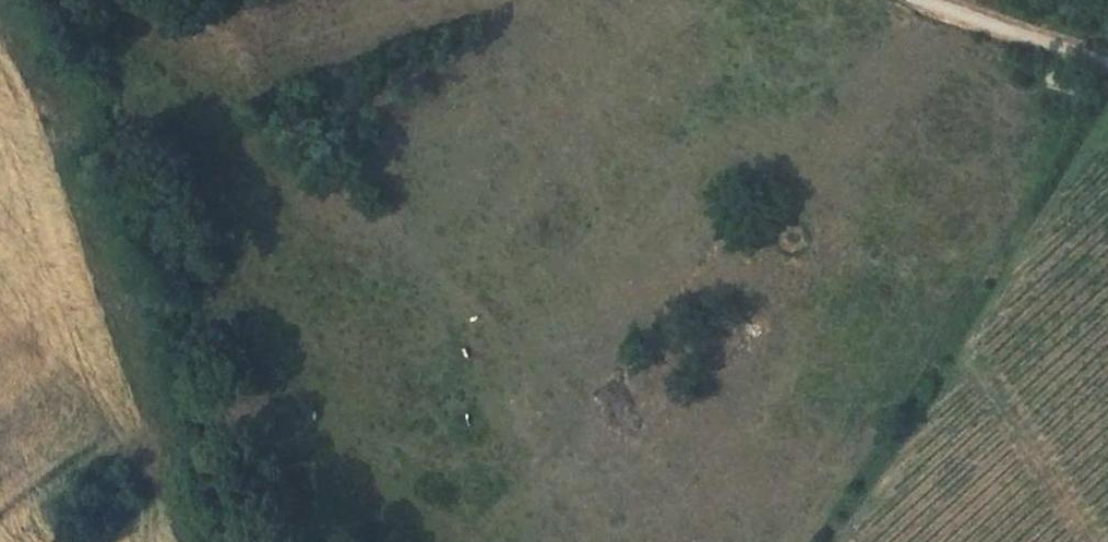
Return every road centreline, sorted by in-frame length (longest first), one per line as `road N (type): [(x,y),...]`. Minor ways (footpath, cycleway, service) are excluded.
road 1 (track): [(933,0),(1107,61)]

